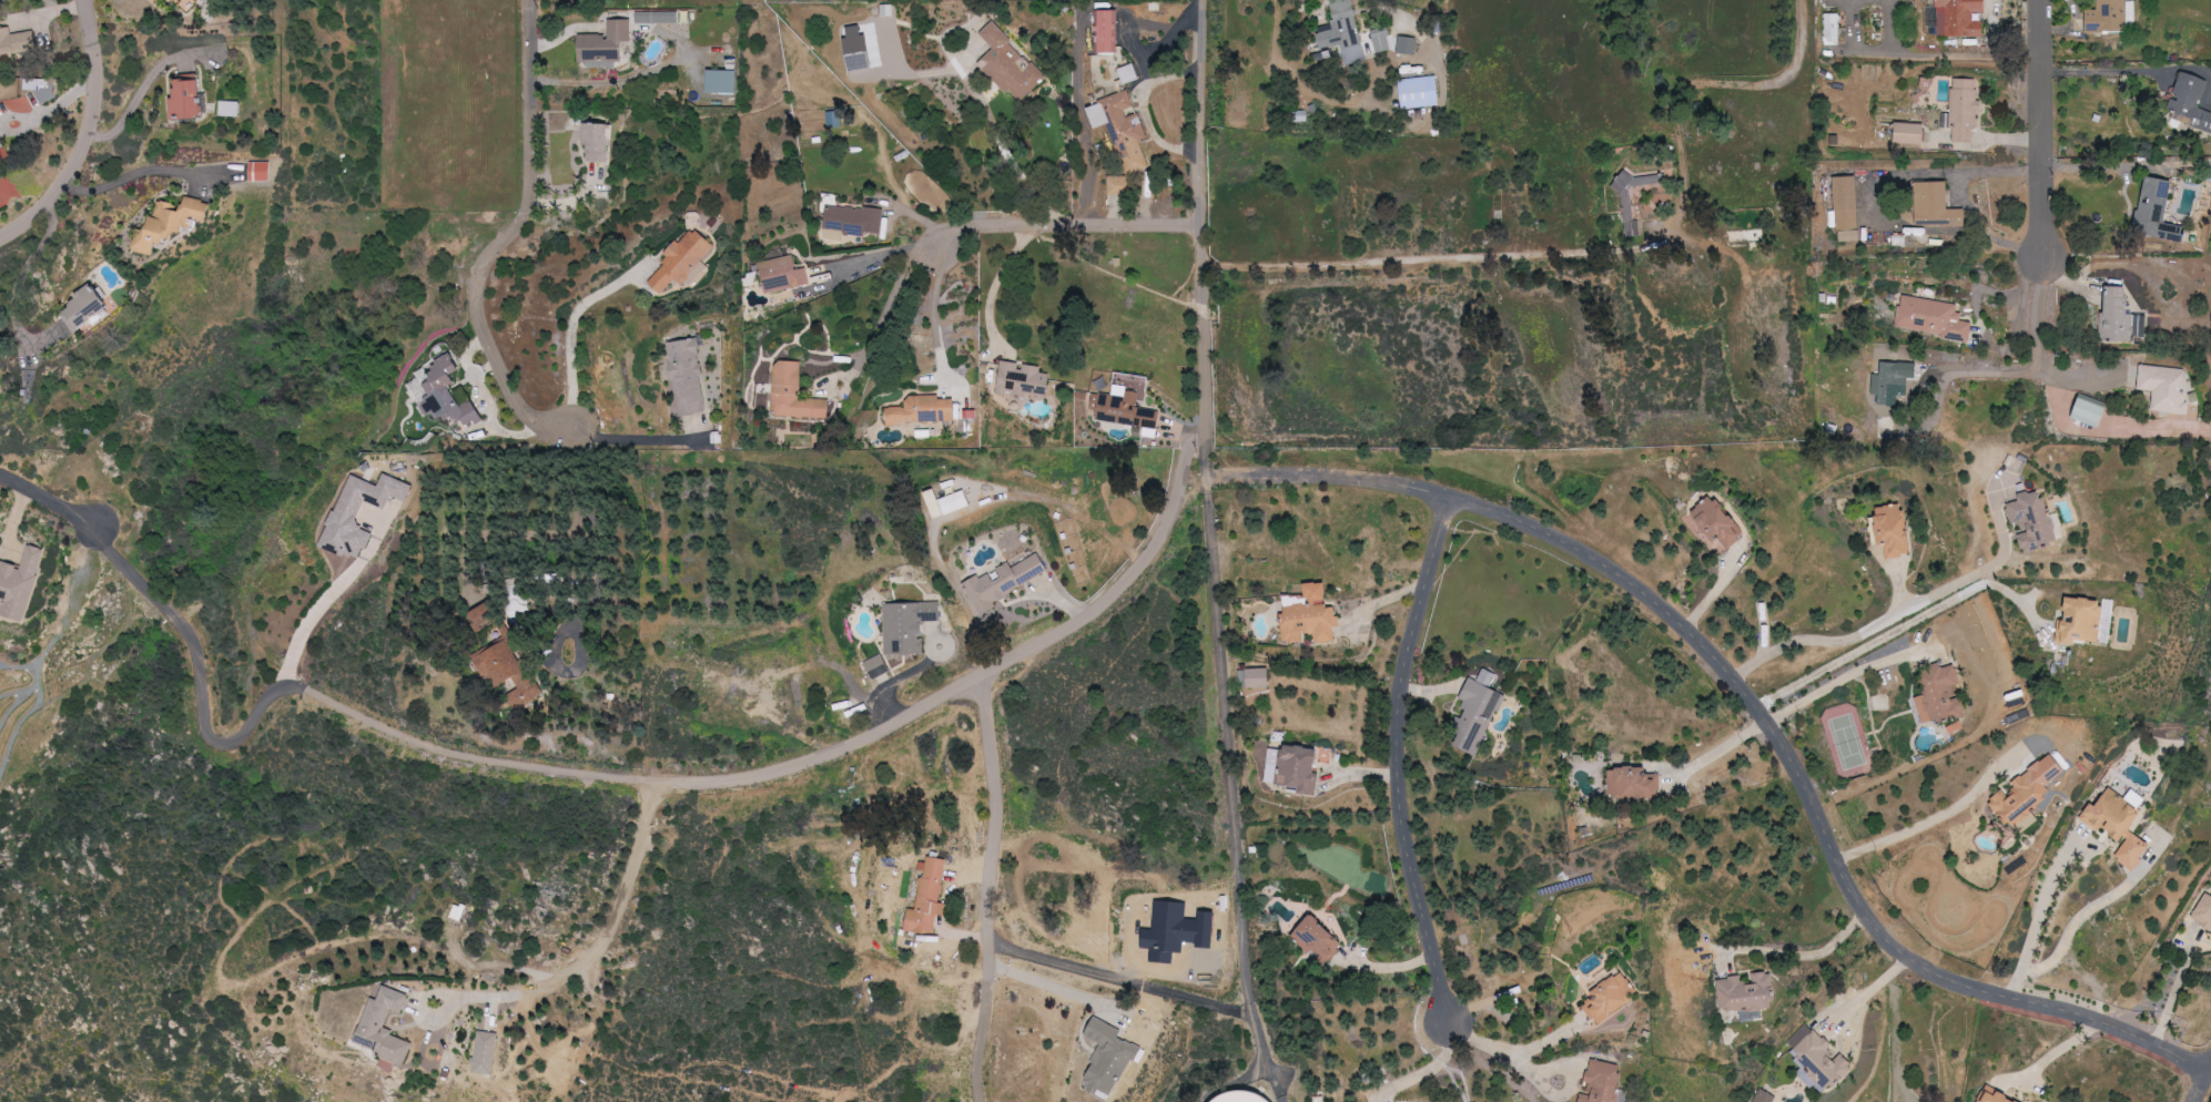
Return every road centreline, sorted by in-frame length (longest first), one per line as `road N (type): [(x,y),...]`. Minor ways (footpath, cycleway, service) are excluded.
road 1 (residential): [(1218,479),(1411,481),(1505,506),(1627,569),(1688,618),(1797,755),(1854,896),(1890,946),(1941,987),(2088,1026),(2210,1077)]
road 2 (residential): [(1200,0),(1204,431),(1126,596),(901,727),(840,754),(690,788)]
road 3 (residential): [(1448,497),(1408,659),(1396,787),(1448,1023)]
road 4 (residential): [(987,1101),(1001,787),(1000,747),(978,685)]
road 5 (residential): [(1203,236),(1028,225),(953,233),(910,267),(861,363)]
road 6 (residential): [(1797,0),(1797,61),(1788,76),(1685,91),(1671,114),(1685,231),(1705,244),(1725,244)]
road 7 (residential): [(0,237),(48,200),(80,152),(97,81),(86,0)]
road 8 (residential): [(2043,0),(2046,268)]
road 9 (residential): [(539,0),(537,207)]

